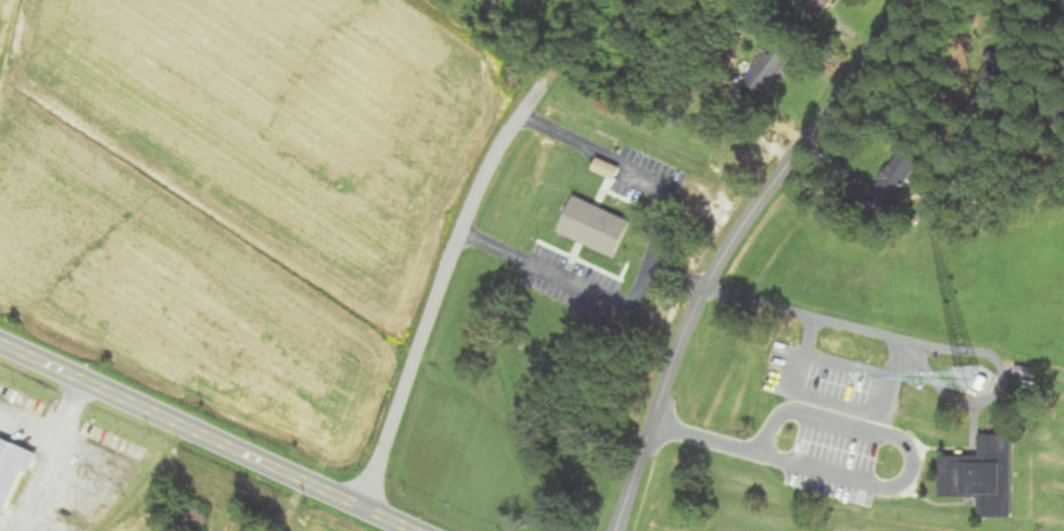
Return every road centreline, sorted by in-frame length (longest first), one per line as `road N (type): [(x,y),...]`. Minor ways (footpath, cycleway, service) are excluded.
road 1 (residential): [(616,530),(665,381),(722,262),(907,0)]
road 2 (secondary): [(0,341),(424,530)]
road 3 (residential): [(365,503),(458,241),(498,155),(542,89)]

